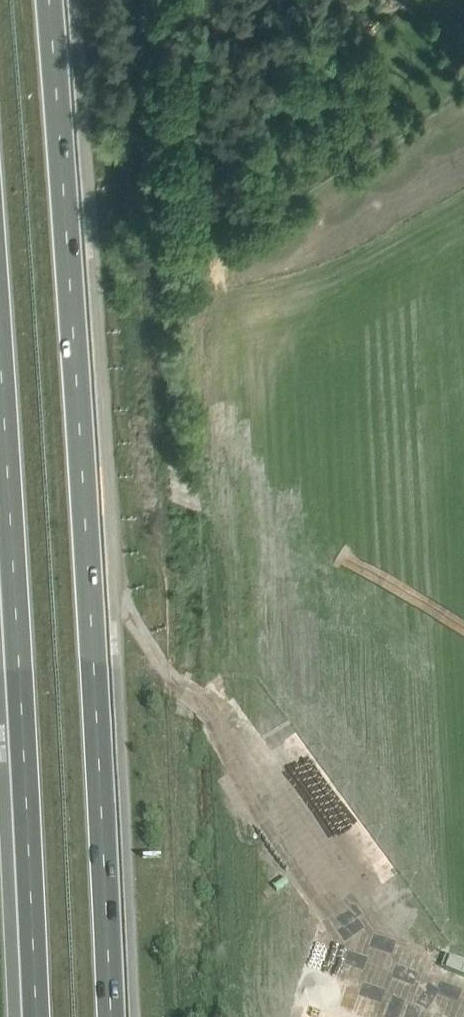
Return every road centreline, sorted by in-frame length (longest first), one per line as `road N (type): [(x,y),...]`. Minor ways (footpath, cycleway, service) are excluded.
road 1 (trunk): [(111,1016),(49,0)]
road 2 (trunk): [(0,356),(36,1016)]

